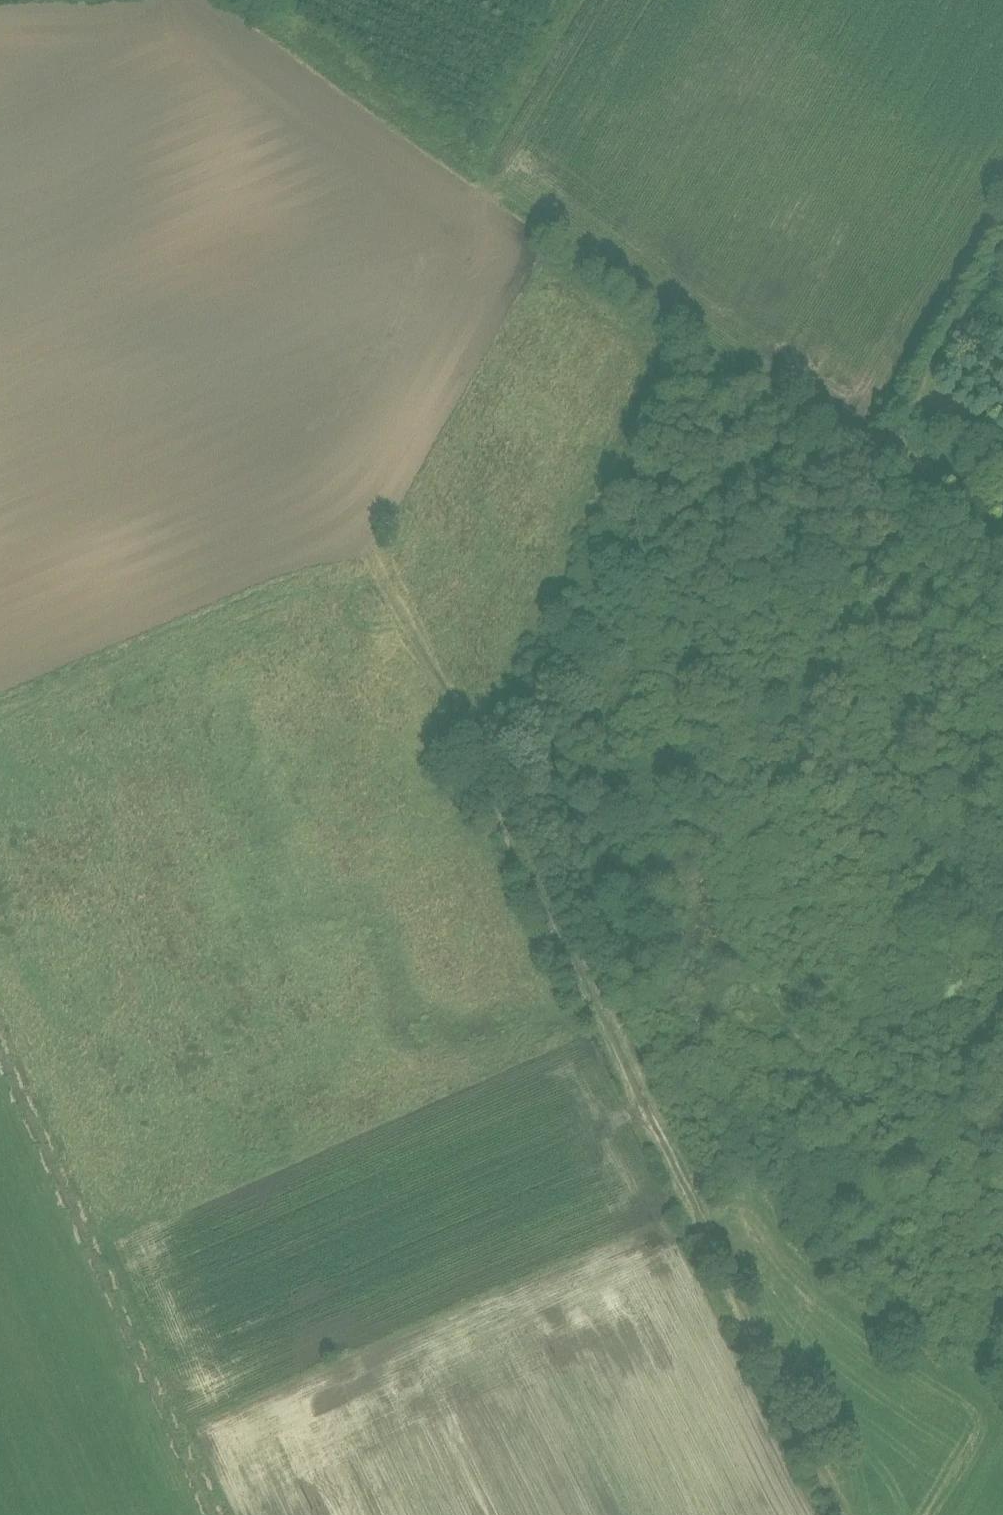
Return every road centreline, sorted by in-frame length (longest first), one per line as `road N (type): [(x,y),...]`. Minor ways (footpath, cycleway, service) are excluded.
road 1 (track): [(471,744),(843,1514)]

